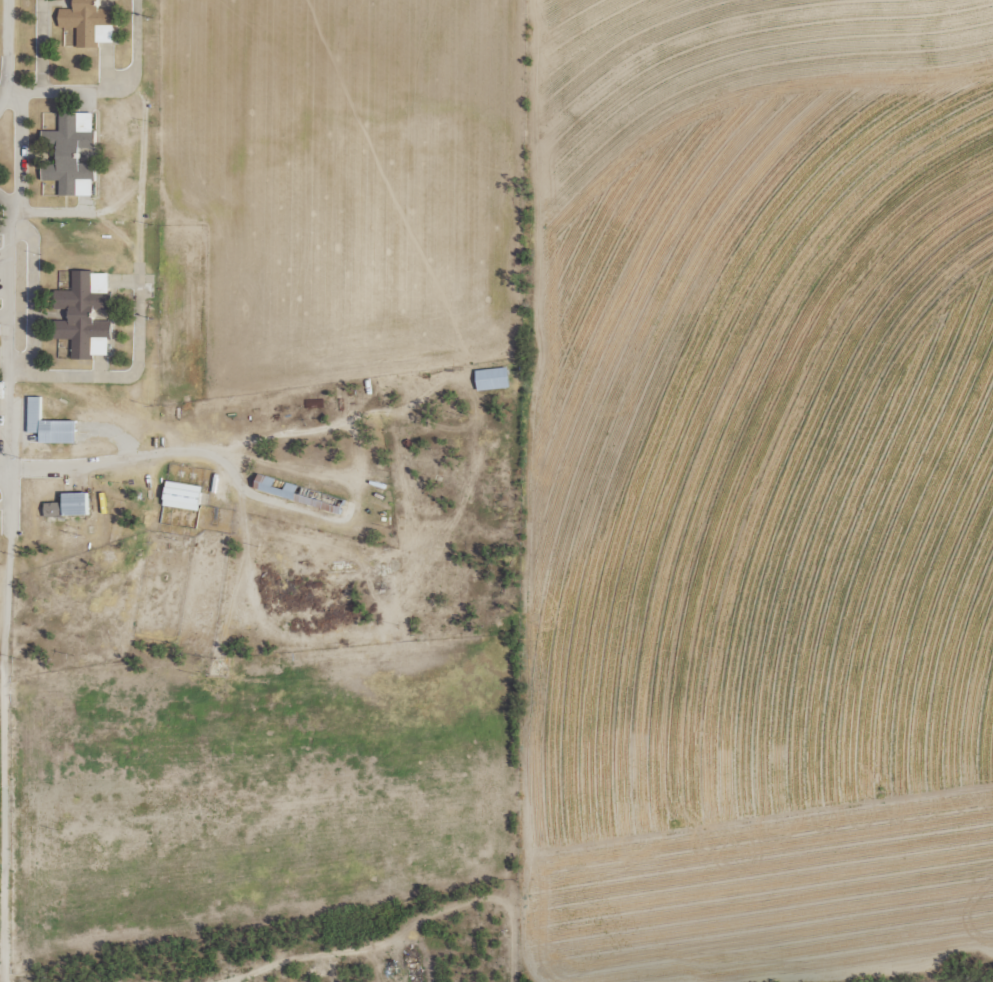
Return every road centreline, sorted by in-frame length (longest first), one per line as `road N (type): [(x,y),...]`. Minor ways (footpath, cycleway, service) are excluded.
road 1 (residential): [(3,981),(17,230),(0,210)]
road 2 (residential): [(0,135),(16,110),(13,0)]

